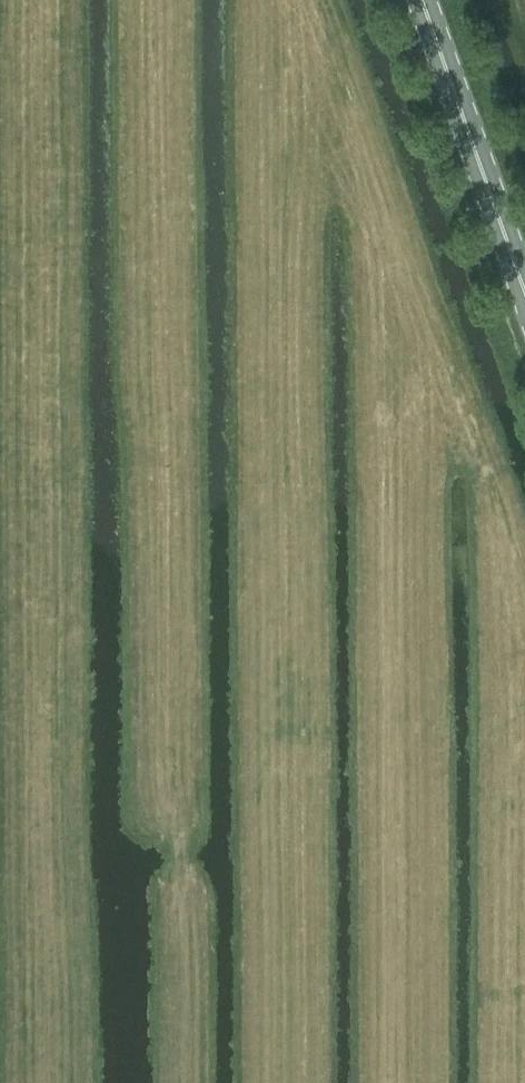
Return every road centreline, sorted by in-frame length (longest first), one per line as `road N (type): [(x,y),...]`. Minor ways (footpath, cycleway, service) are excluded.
road 1 (primary): [(524,288),(425,0)]

